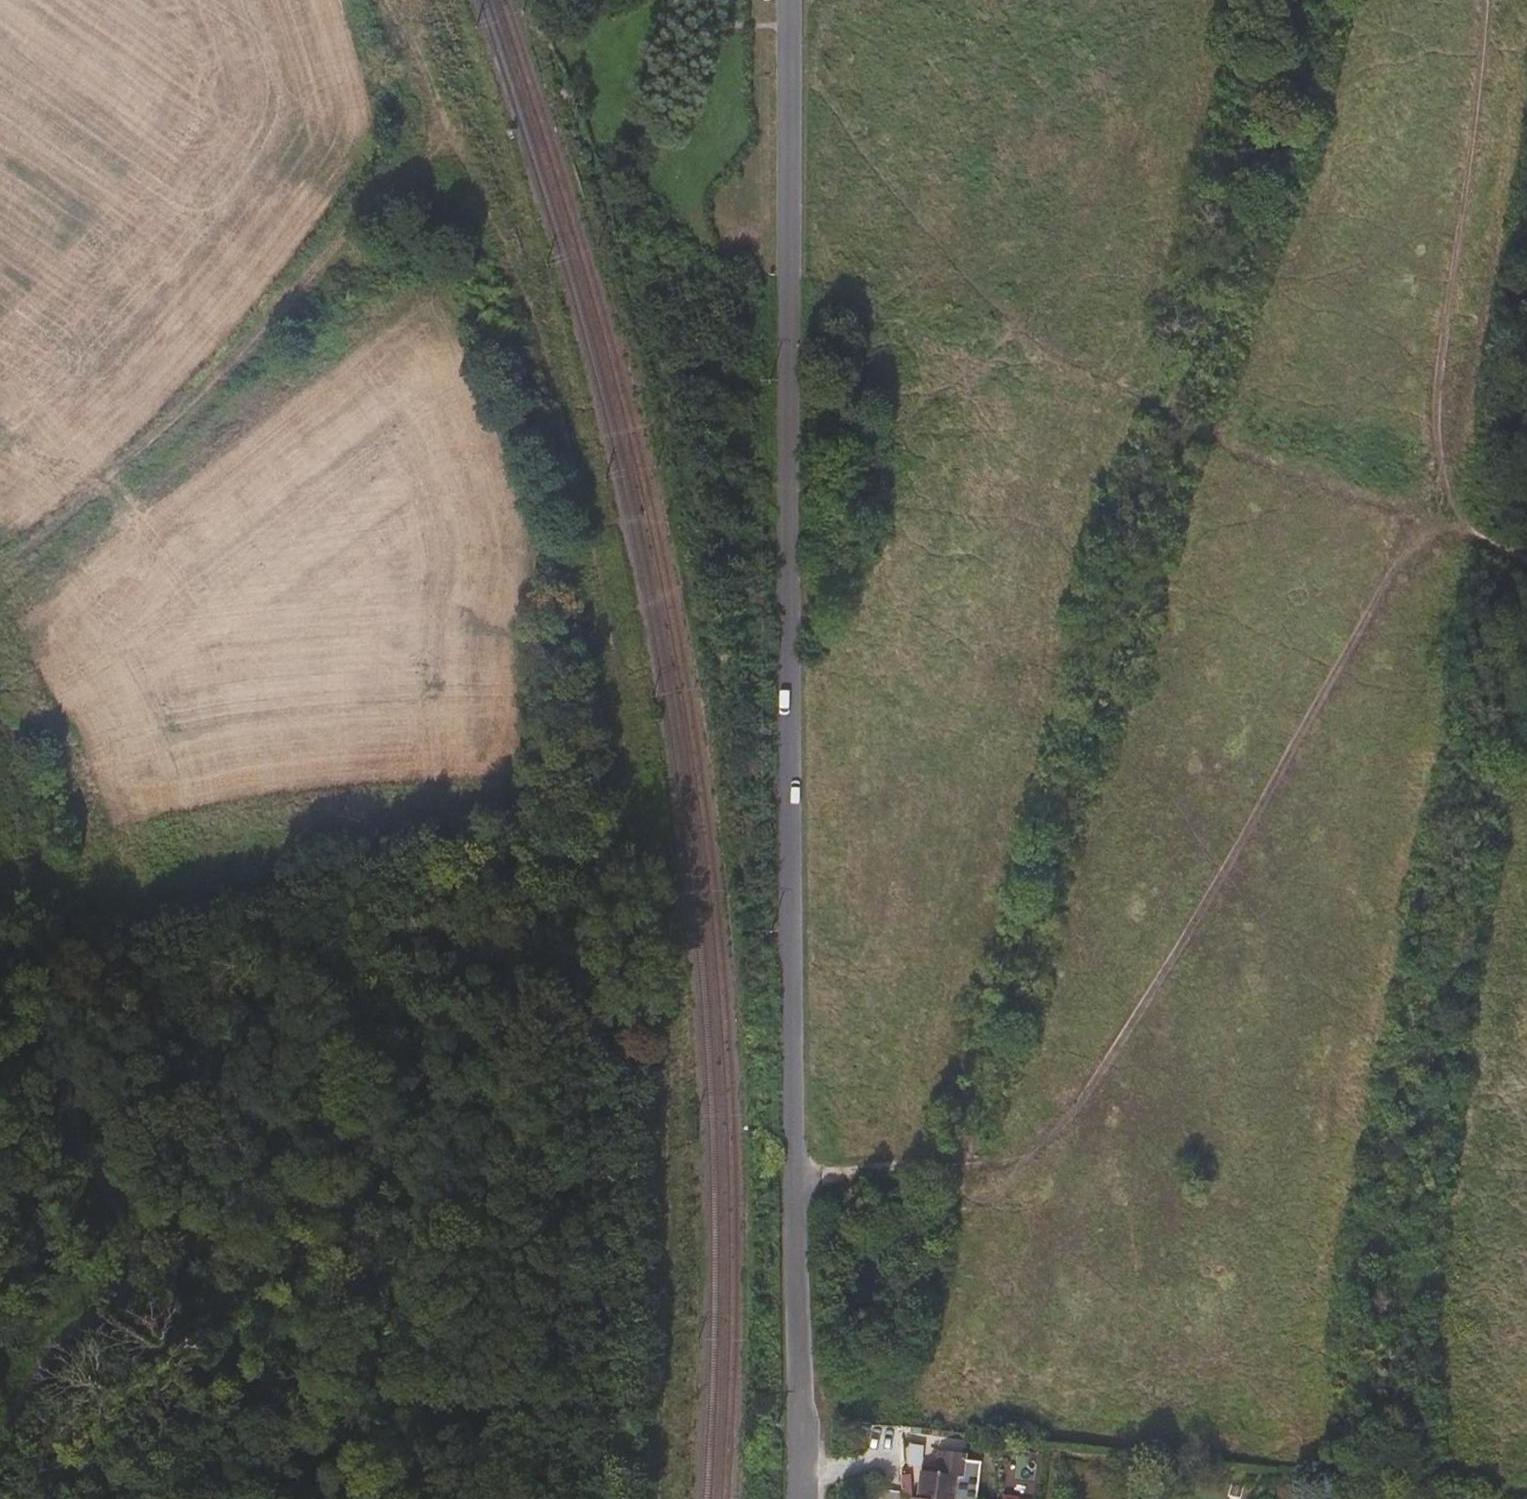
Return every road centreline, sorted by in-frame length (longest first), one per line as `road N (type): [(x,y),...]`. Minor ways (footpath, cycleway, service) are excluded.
road 1 (residential): [(786,0),(787,1077),(806,1498)]
road 2 (track): [(1444,473),(1379,606),(1159,985),(1079,1104),(1032,1156),(993,1173),(909,1168),(793,1177)]
road 3 (track): [(1491,0),(1444,367),(1444,473),(1486,551)]

